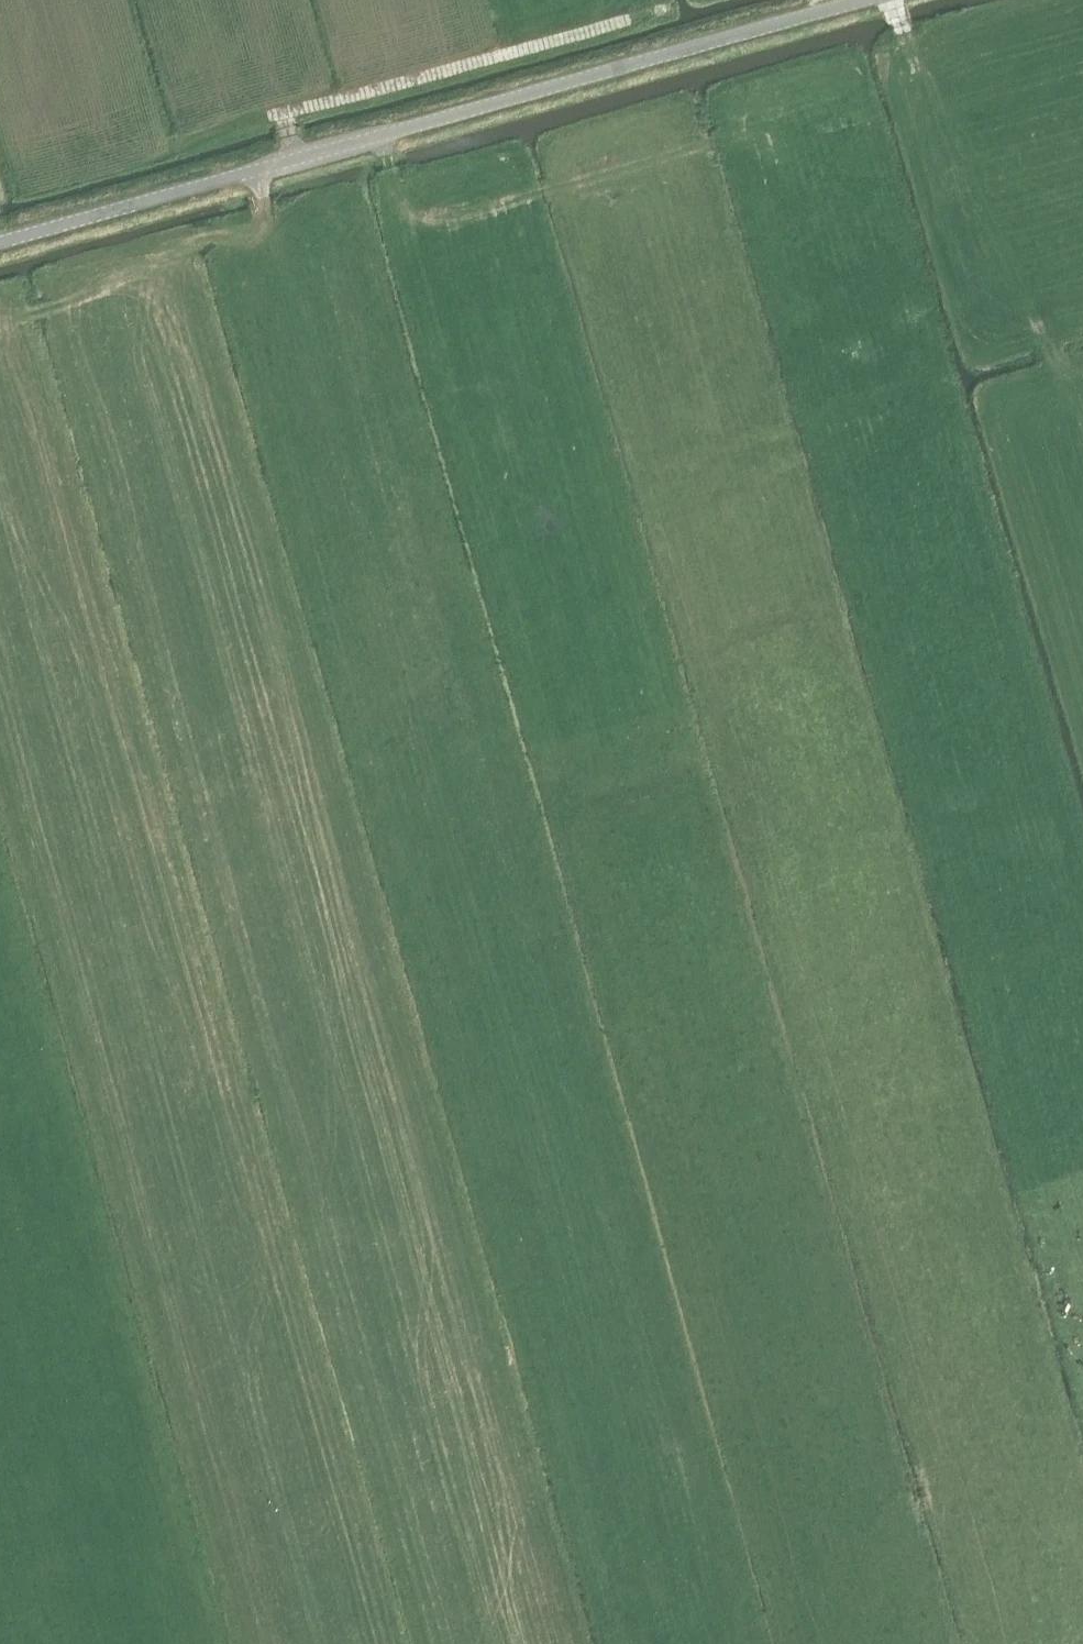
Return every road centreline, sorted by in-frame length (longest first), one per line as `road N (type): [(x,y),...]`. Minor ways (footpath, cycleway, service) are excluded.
road 1 (unclassified): [(0,241),(860,0)]
road 2 (track): [(1062,378),(896,0)]

